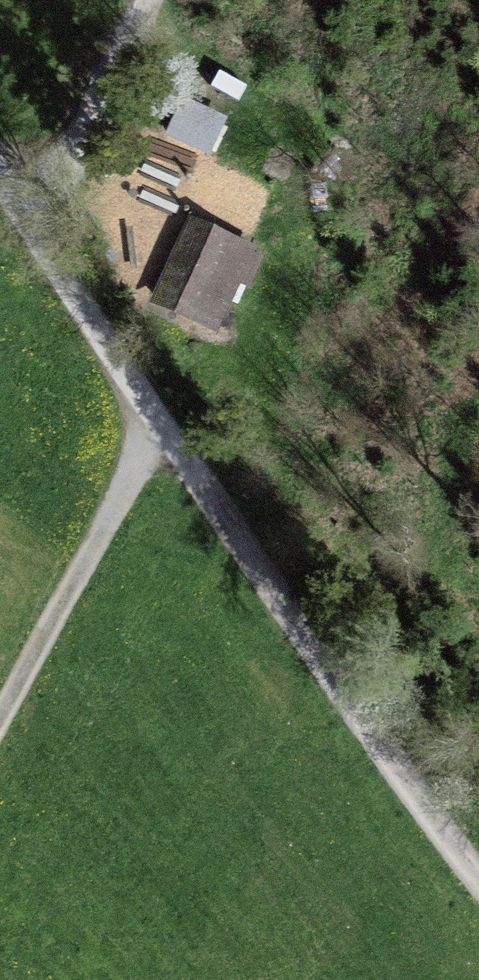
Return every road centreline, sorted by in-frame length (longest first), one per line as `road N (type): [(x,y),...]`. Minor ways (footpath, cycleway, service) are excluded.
road 1 (track): [(139,415),(478,871)]
road 2 (track): [(139,415),(0,685)]
road 3 (track): [(125,0),(18,230)]
road 4 (track): [(18,230),(139,415)]

